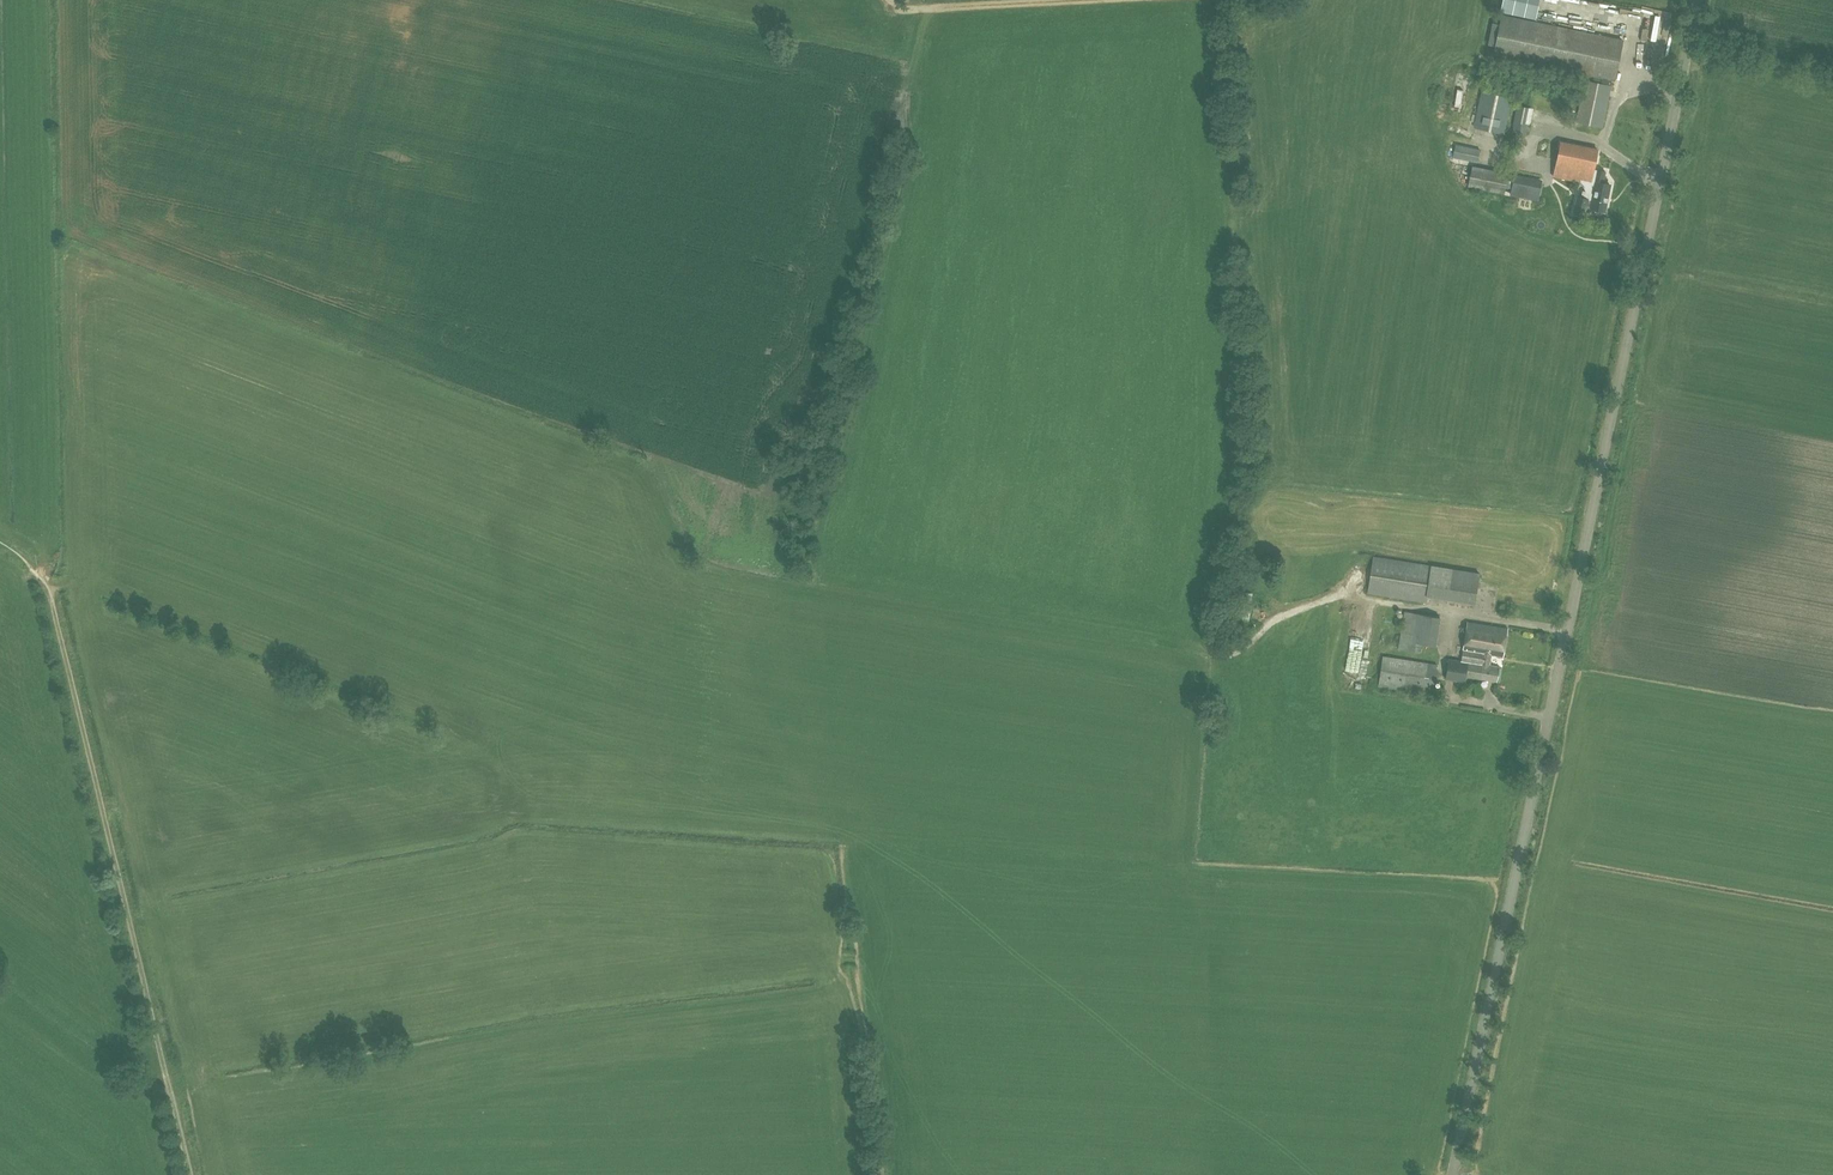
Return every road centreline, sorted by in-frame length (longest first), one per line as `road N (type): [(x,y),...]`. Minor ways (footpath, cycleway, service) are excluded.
road 1 (unclassified): [(1460,1174),(1698,0)]

